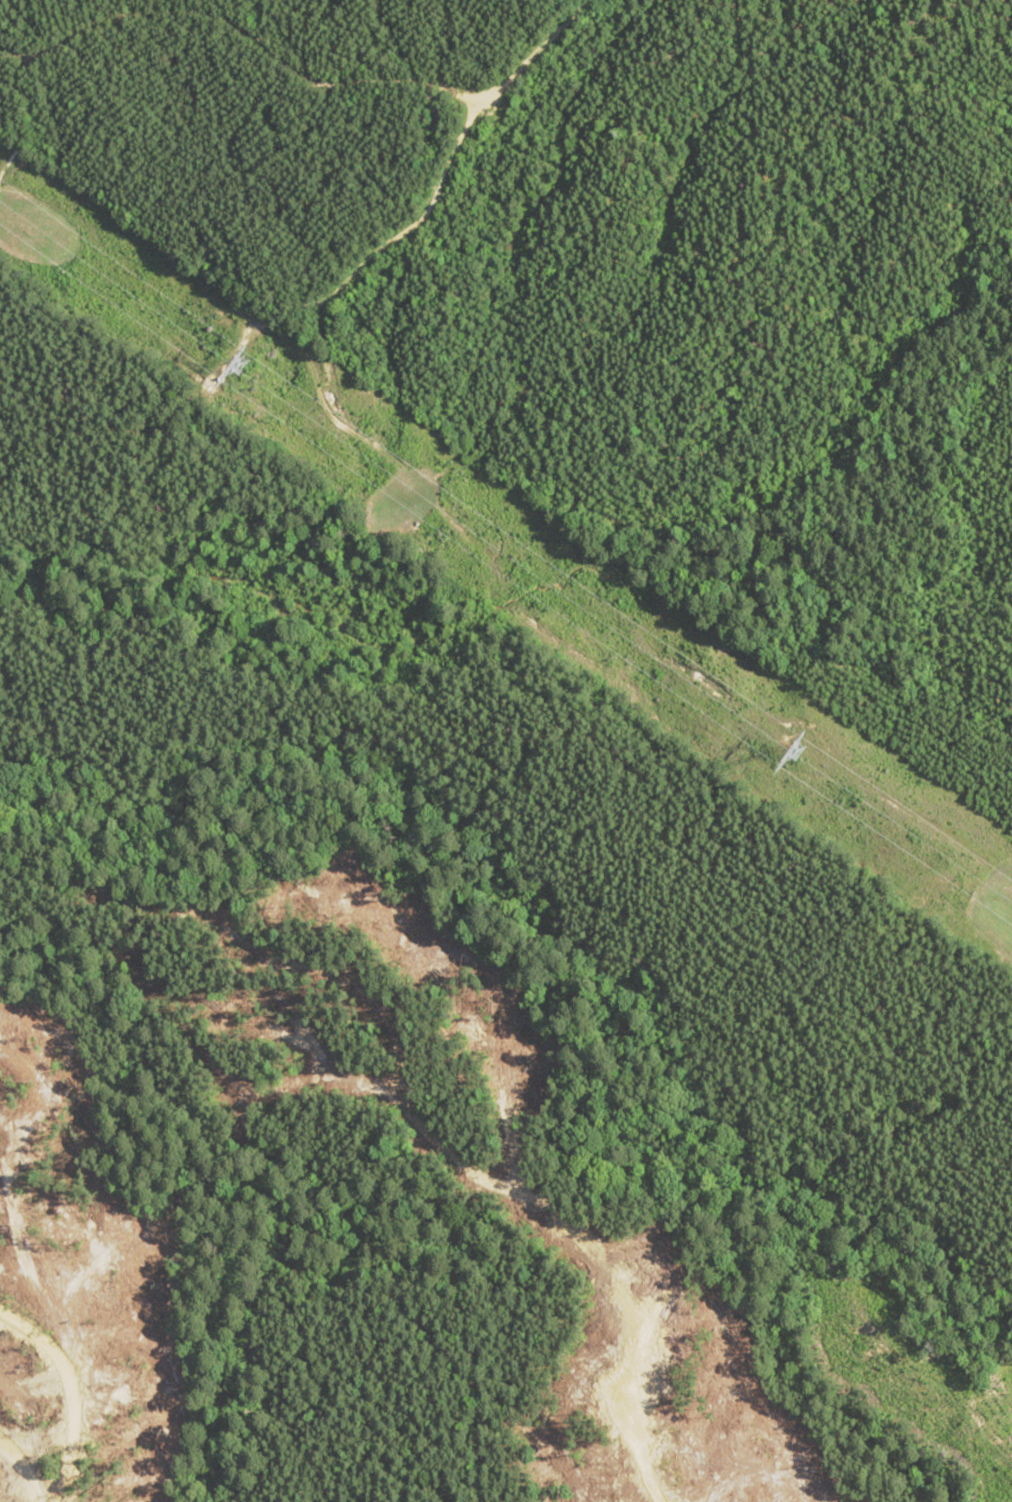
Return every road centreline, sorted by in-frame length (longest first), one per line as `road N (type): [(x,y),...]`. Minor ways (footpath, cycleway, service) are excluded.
road 1 (residential): [(47,1501),(47,1430),(0,1381)]

